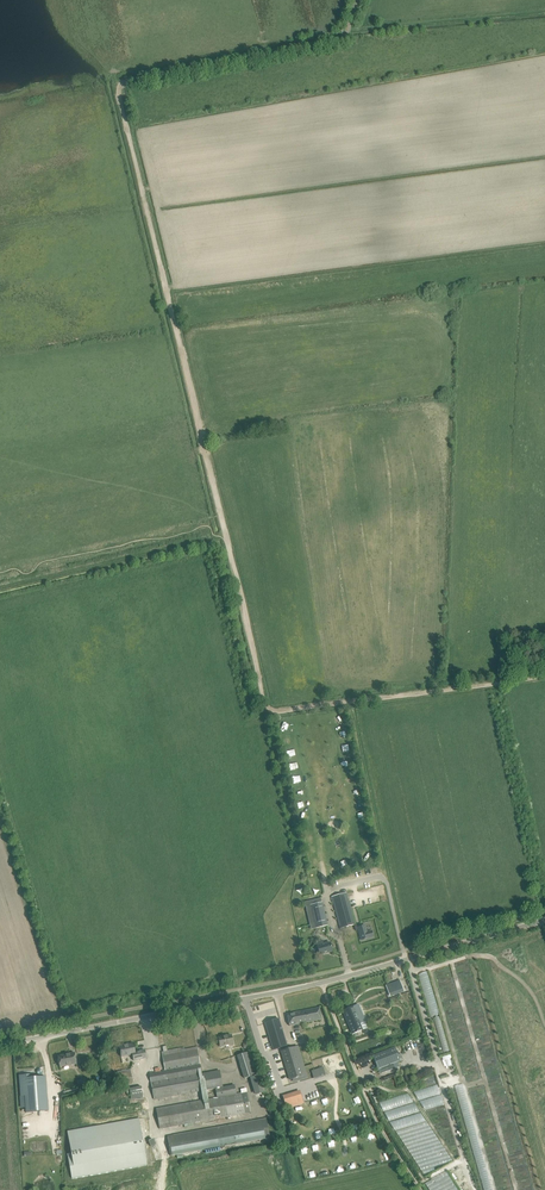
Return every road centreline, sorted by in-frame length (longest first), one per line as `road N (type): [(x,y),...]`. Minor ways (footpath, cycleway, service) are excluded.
road 1 (track): [(220,514),(115,85),(345,37),(358,0)]
road 2 (unclassified): [(0,1045),(322,983),(544,920)]
road 3 (track): [(347,701),(270,709),(227,542)]
road 4 (track): [(421,1189),(378,1124),(322,983)]
road 5 (track): [(544,675),(347,701)]
road 6 (track): [(347,30),(544,12)]

